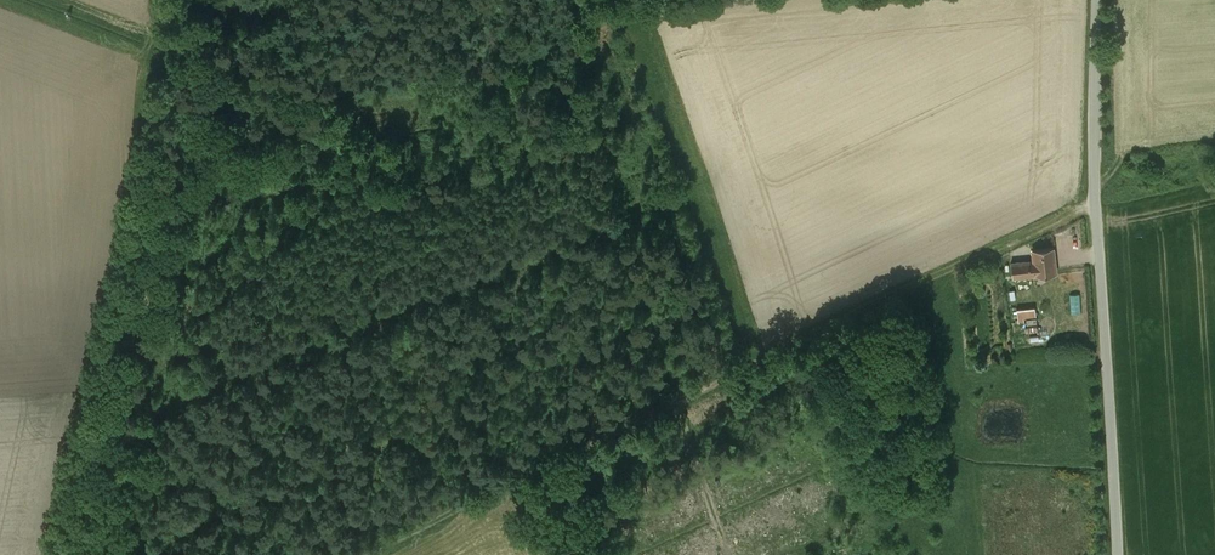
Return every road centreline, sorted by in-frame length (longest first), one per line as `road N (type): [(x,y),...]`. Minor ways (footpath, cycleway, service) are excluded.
road 1 (track): [(339,554),(518,472),(730,356),(1099,199)]
road 2 (unclassified): [(1123,554),(1097,170),(1098,0)]

